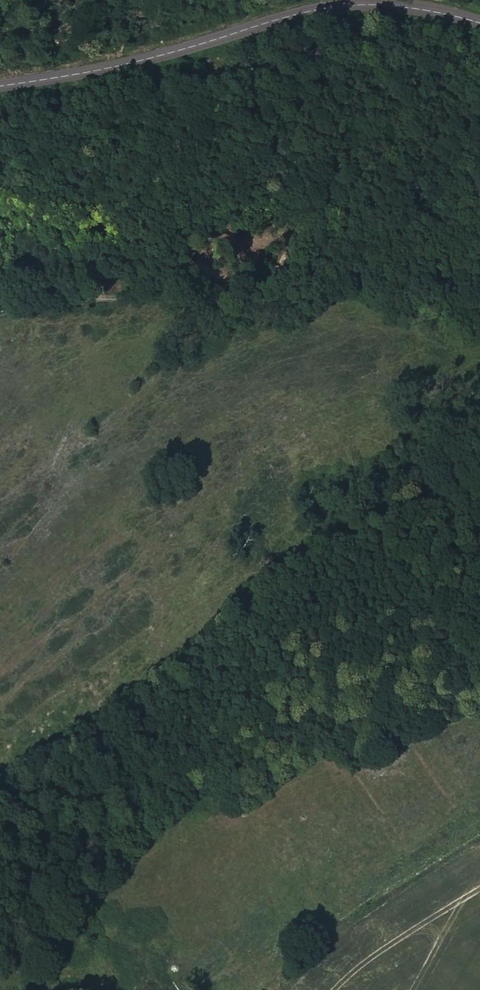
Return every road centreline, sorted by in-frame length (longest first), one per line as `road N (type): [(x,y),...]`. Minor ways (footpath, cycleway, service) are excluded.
road 1 (tertiary): [(0,86),(104,79),(379,5),(479,26)]

